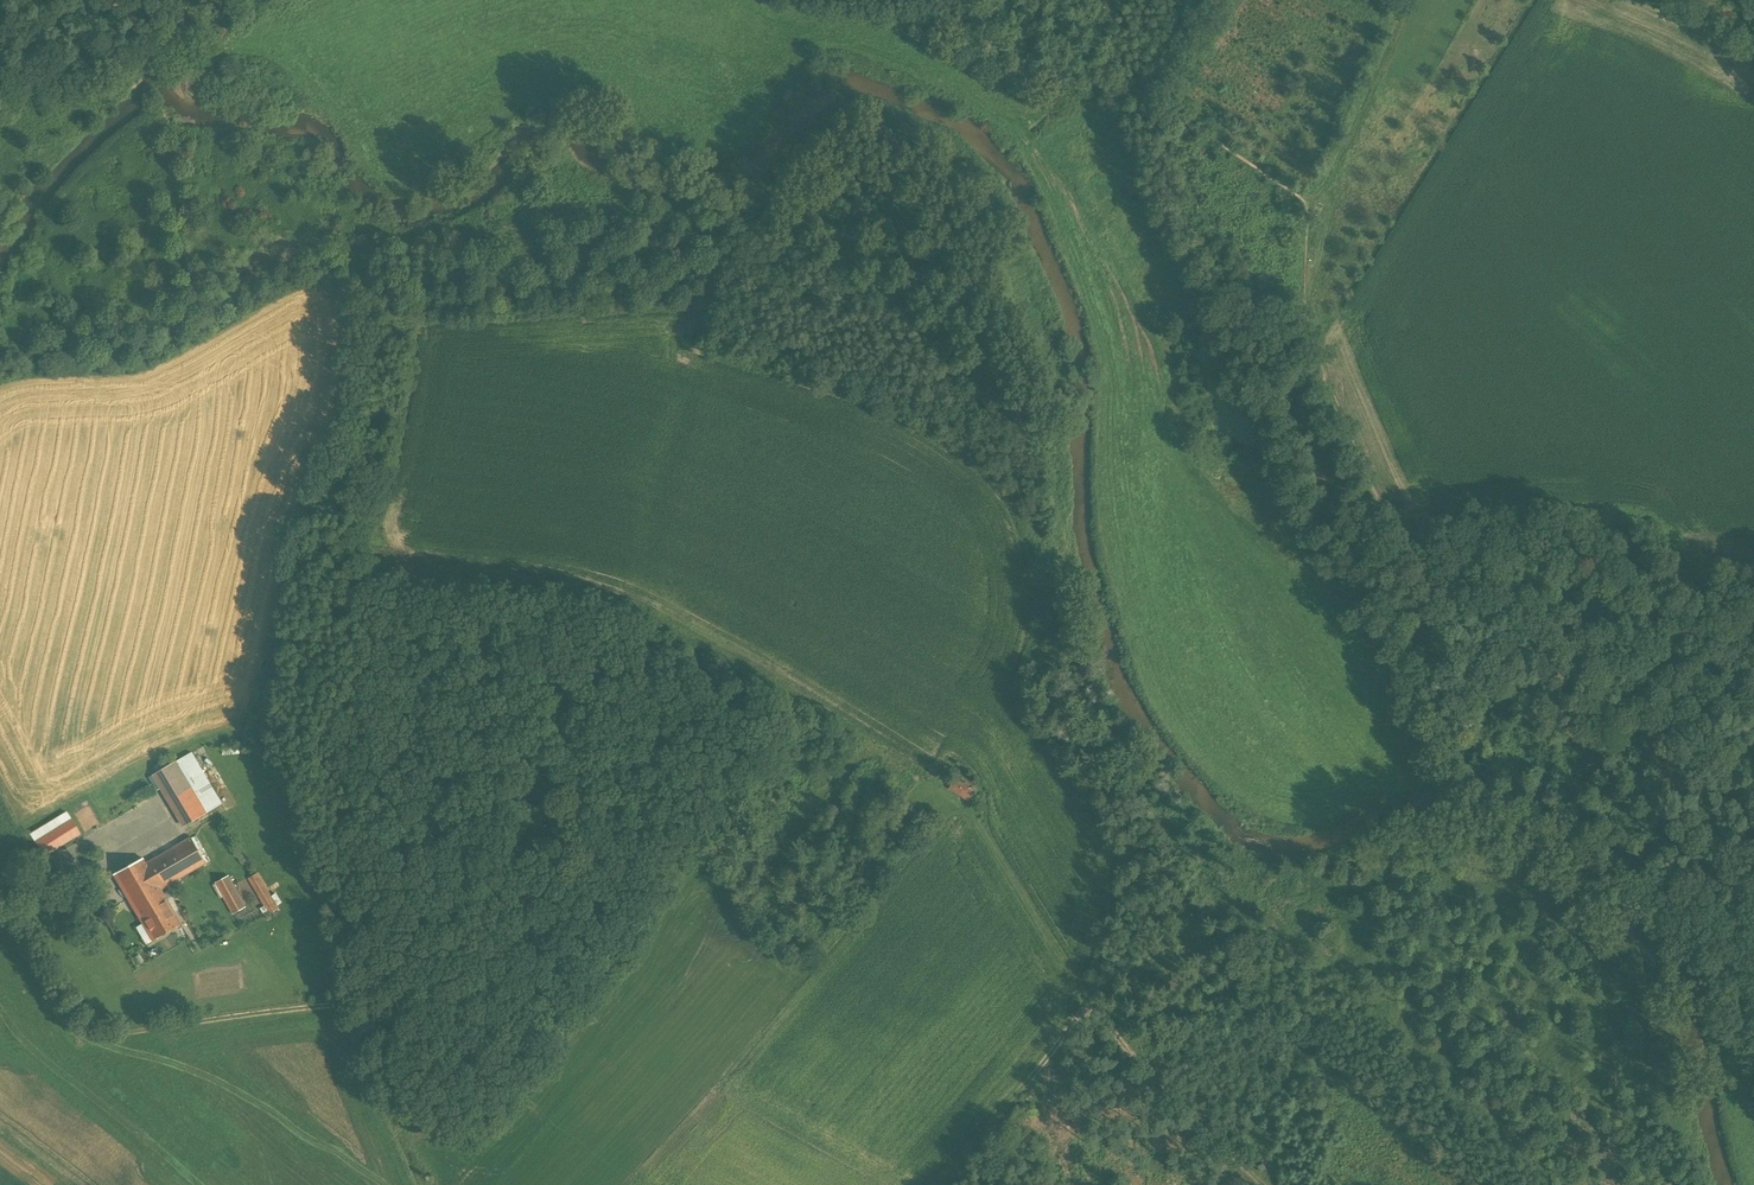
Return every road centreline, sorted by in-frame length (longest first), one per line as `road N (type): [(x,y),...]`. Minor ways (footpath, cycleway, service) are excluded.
road 1 (track): [(1147,97),(1304,200),(1308,334),(1368,454),(1409,504),(1471,530),(1560,542),(1695,584)]
road 2 (track): [(936,1184),(1070,1025),(1081,988),(972,809)]
road 3 (track): [(1409,504),(1415,602),(1455,706),(1507,773),(1566,810)]
road 4 (track): [(1260,1184),(1081,988)]

